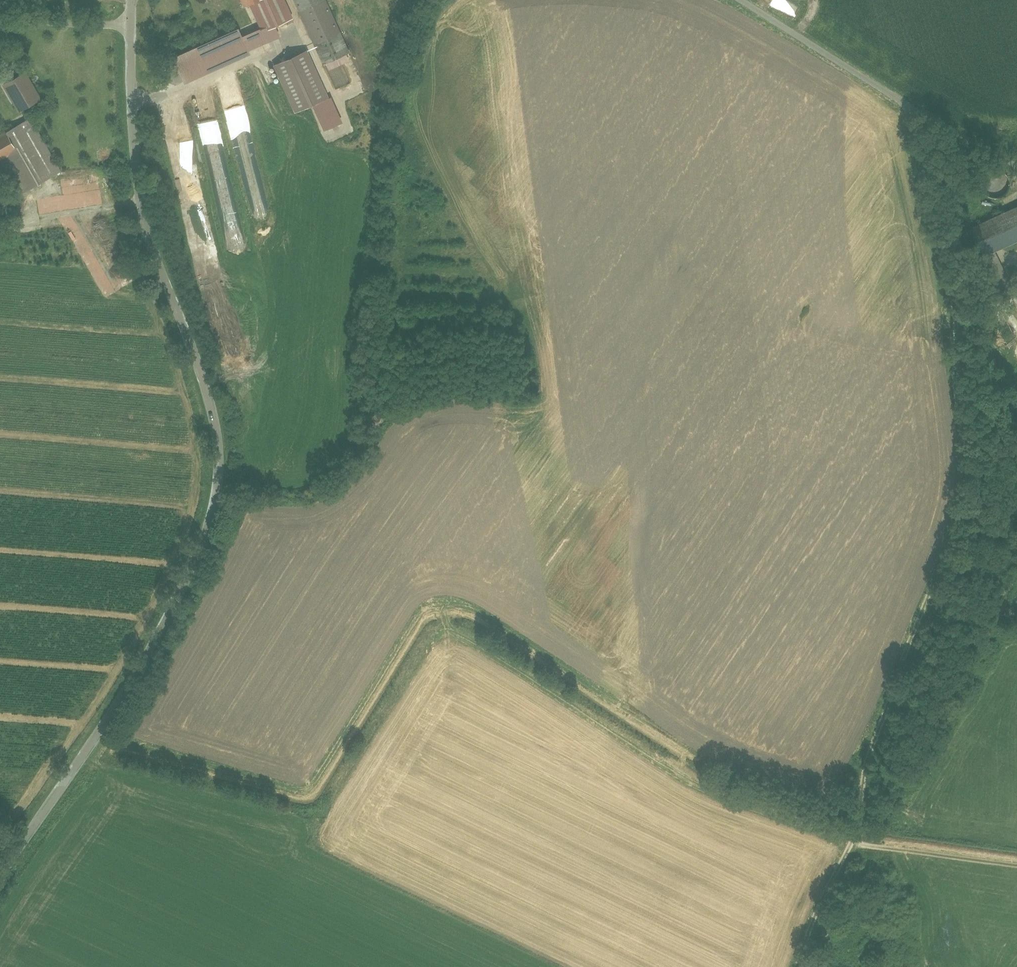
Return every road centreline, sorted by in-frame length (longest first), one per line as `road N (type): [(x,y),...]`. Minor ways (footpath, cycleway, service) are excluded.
road 1 (unclassified): [(0,883),(135,680),(190,576),(217,502),(219,442),(211,405),(140,194),(132,24)]
road 2 (track): [(904,101),(959,319),(955,505),(863,757),(851,834),(792,966)]
road 3 (unclassified): [(743,0),(904,101),(1016,160)]
road 4 (track): [(845,844),(1016,866)]
road 5 (track): [(142,204),(21,234),(10,215)]
road 6 (unclassified): [(0,23),(132,24)]

